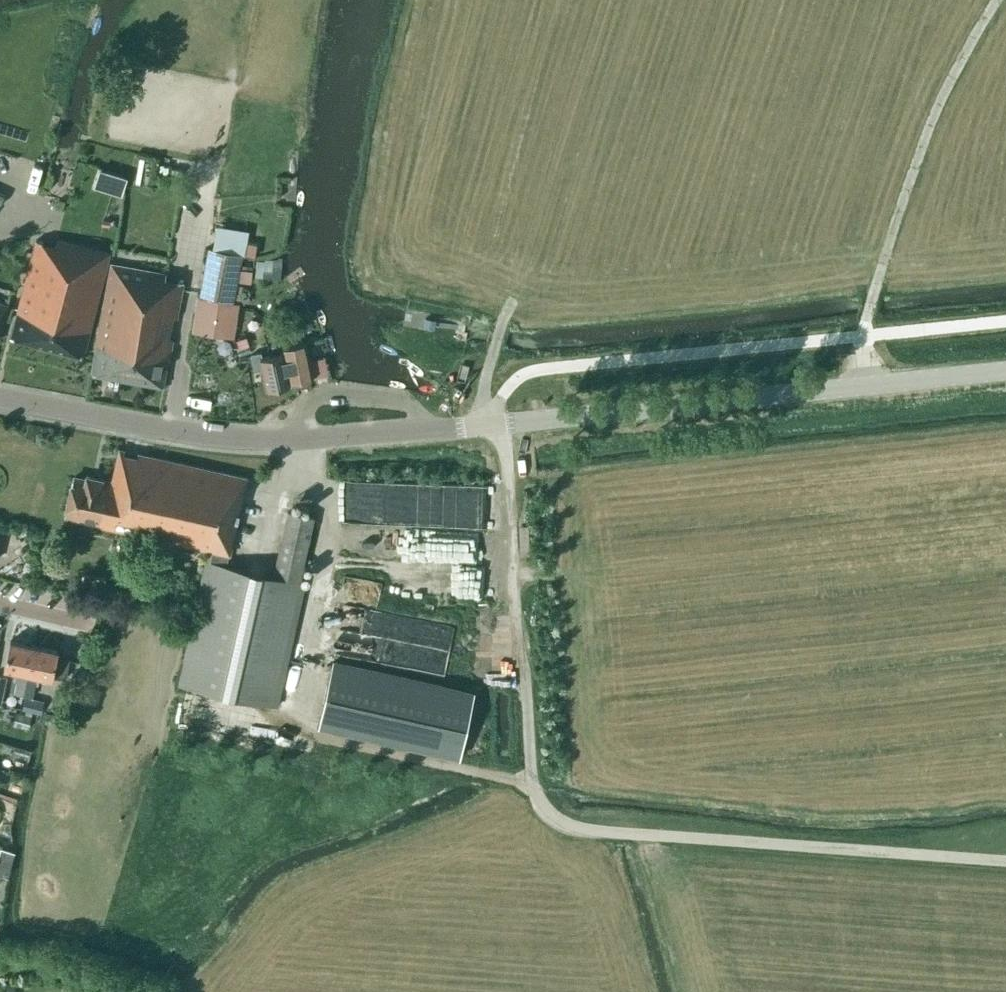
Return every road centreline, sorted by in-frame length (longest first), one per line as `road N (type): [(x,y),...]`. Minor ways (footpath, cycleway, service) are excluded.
road 1 (tertiary): [(0,399),(187,433),(302,439),(482,428),(1005,369)]
road 2 (track): [(188,707),(532,787),(546,811),(575,826),(1005,859)]
road 3 (track): [(869,385),(865,317),(877,278),(941,101),(998,0)]
road 4 (track): [(499,426),(510,468),(532,787)]

